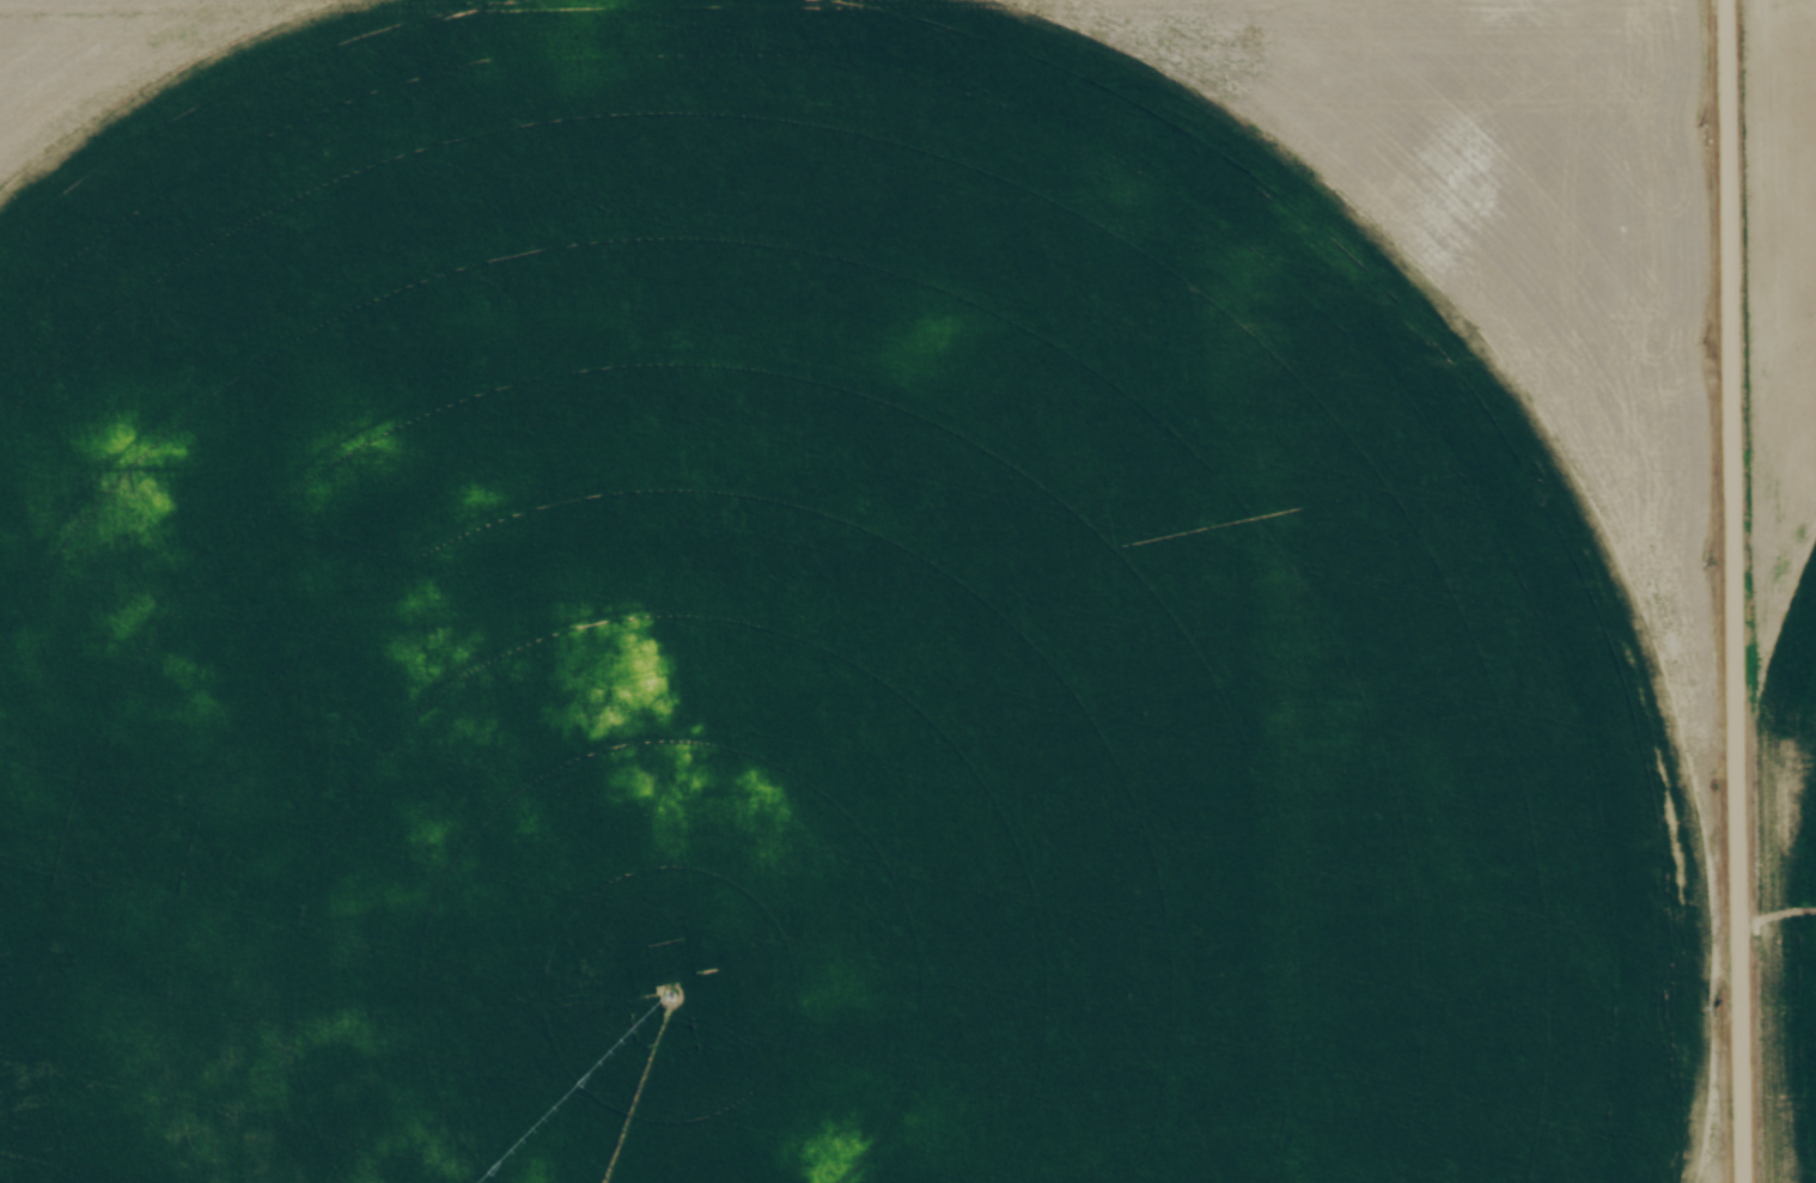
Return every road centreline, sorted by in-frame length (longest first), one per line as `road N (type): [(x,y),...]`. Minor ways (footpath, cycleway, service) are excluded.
road 1 (residential): [(1726,0),(1745,1182)]

